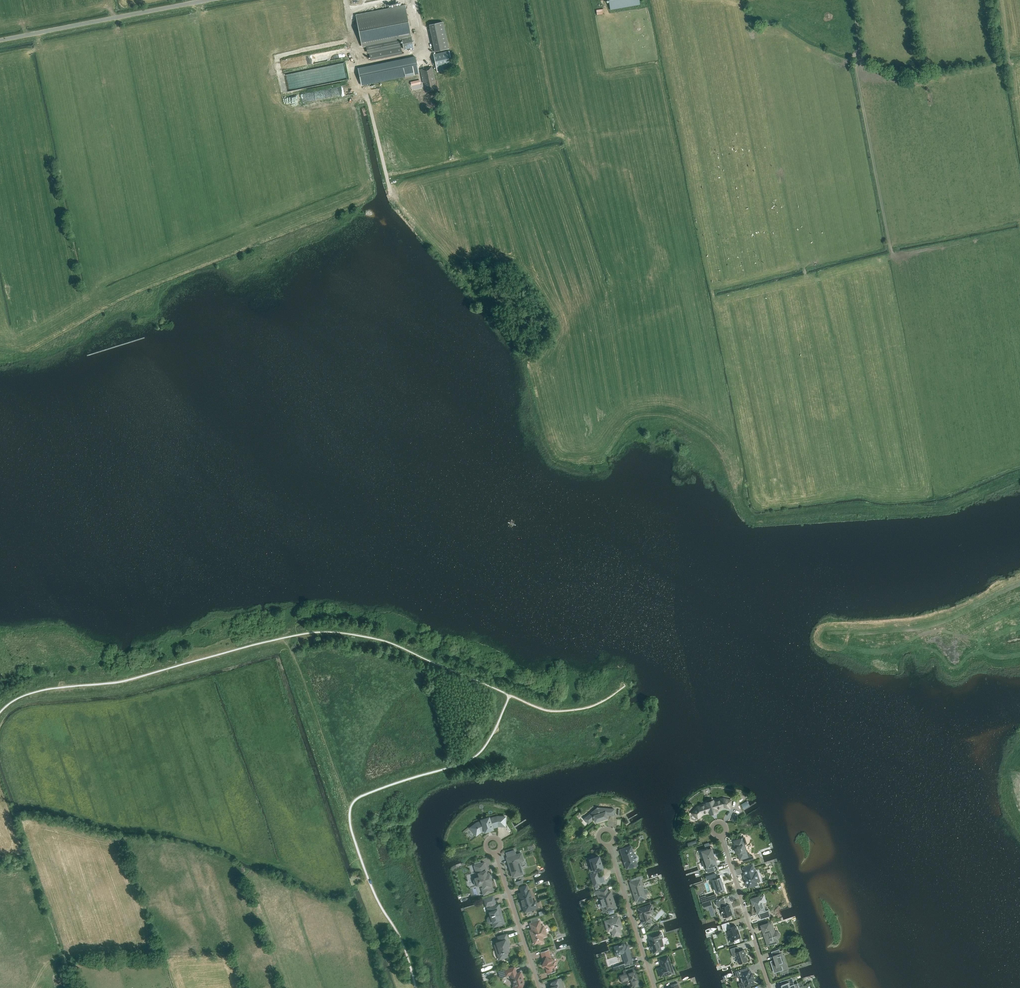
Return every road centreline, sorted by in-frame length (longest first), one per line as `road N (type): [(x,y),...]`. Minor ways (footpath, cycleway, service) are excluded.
road 1 (unclassified): [(0,40),(209,0)]
road 2 (unclassified): [(770,987),(721,836)]
road 3 (unclassified): [(654,987),(609,845)]
road 4 (unclassified): [(495,854),(539,987)]

